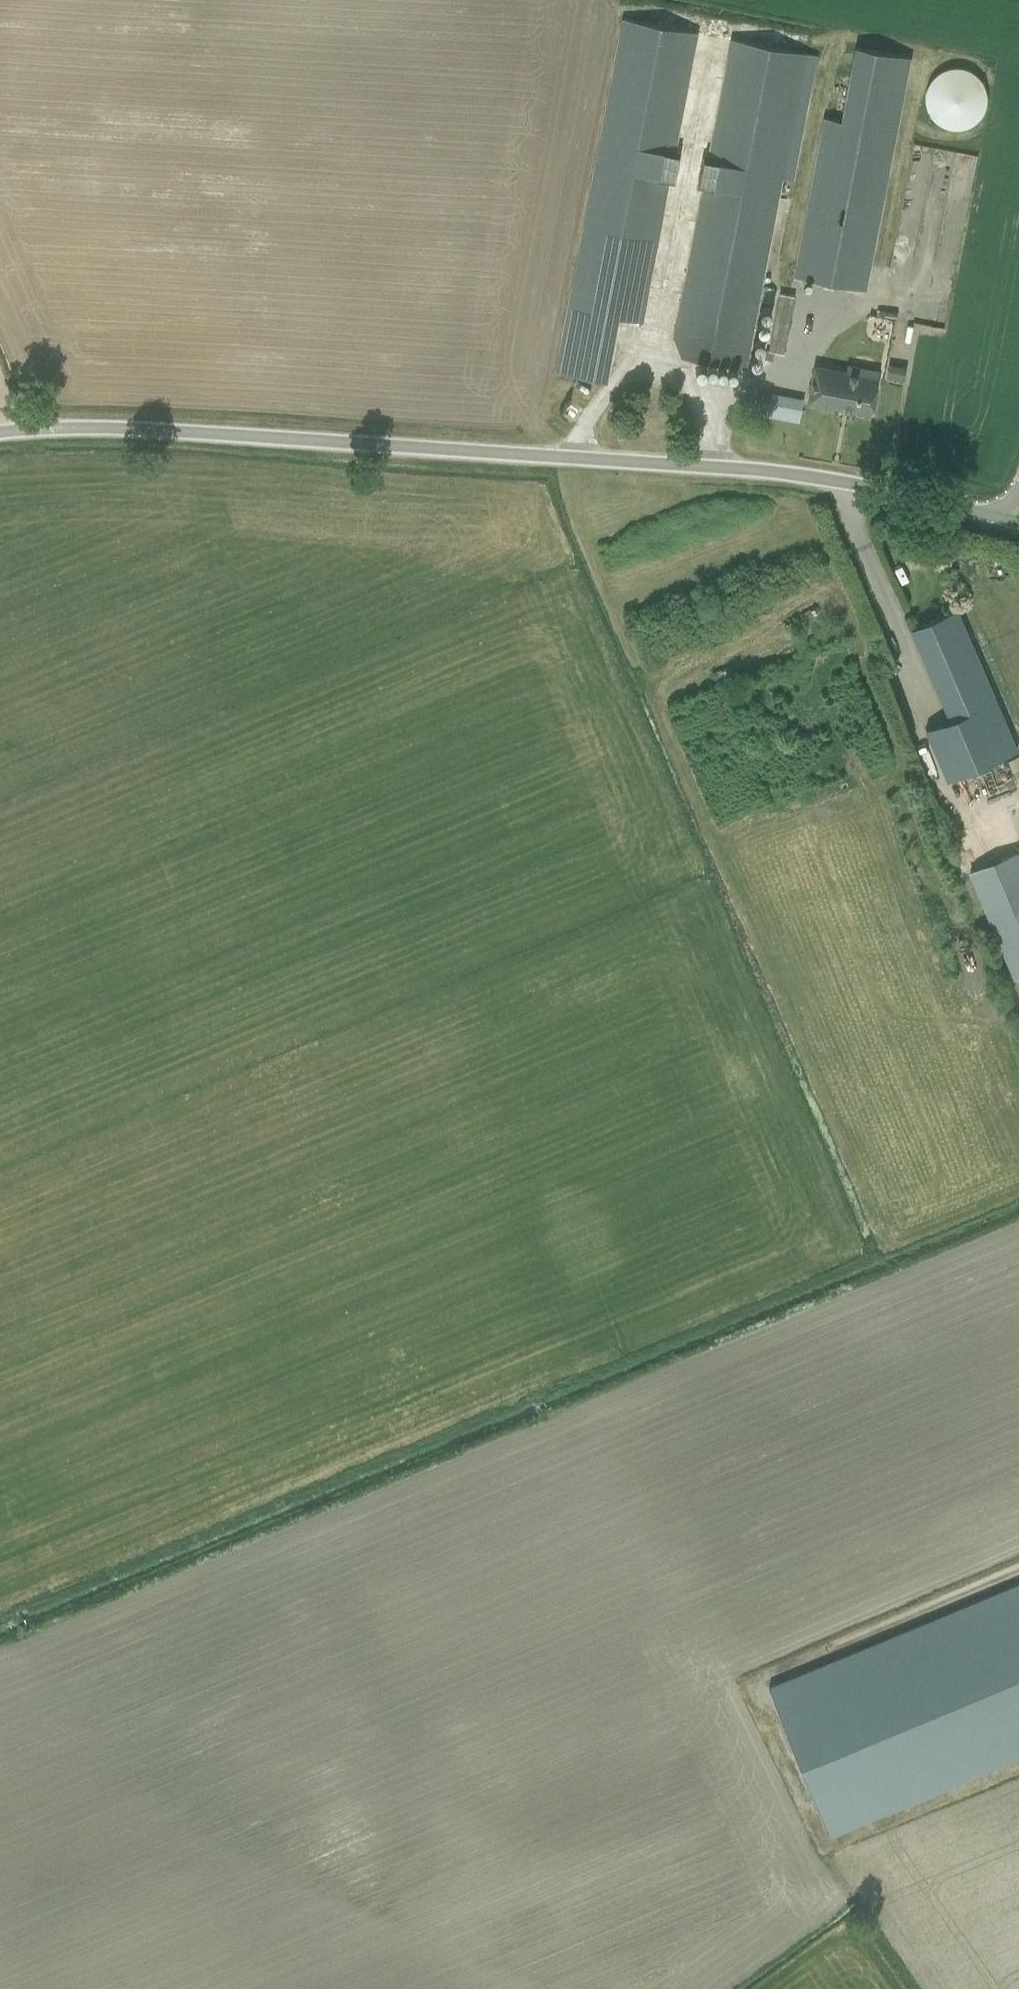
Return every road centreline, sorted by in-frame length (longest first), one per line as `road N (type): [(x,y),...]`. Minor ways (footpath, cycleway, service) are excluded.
road 1 (unclassified): [(1018,527),(904,495),(740,472),(11,429)]

